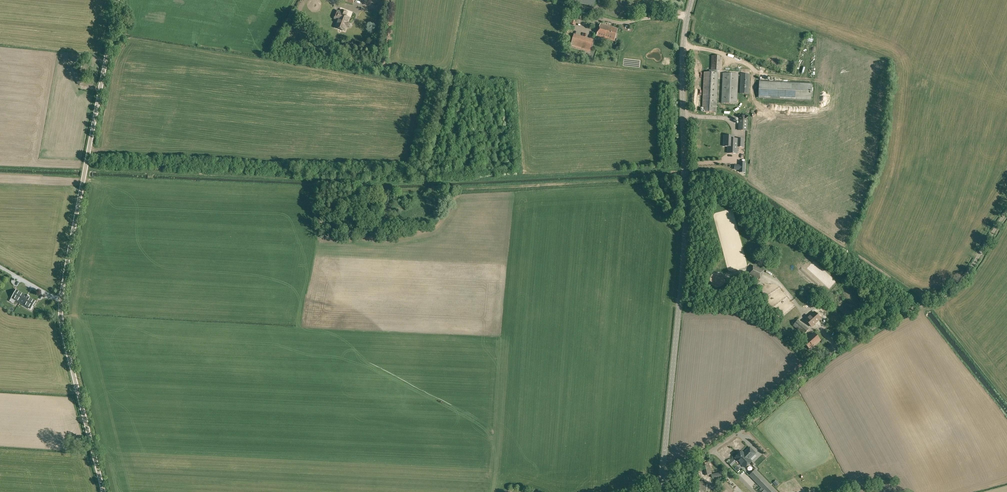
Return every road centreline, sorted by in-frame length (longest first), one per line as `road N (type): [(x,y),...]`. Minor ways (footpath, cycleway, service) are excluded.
road 1 (unclassified): [(103,491),(60,307),(117,0)]
road 2 (tertiary): [(661,483),(685,246),(682,58),(692,0)]
road 3 (unclassified): [(661,483),(741,432),(841,348),(951,292),(1006,211)]

